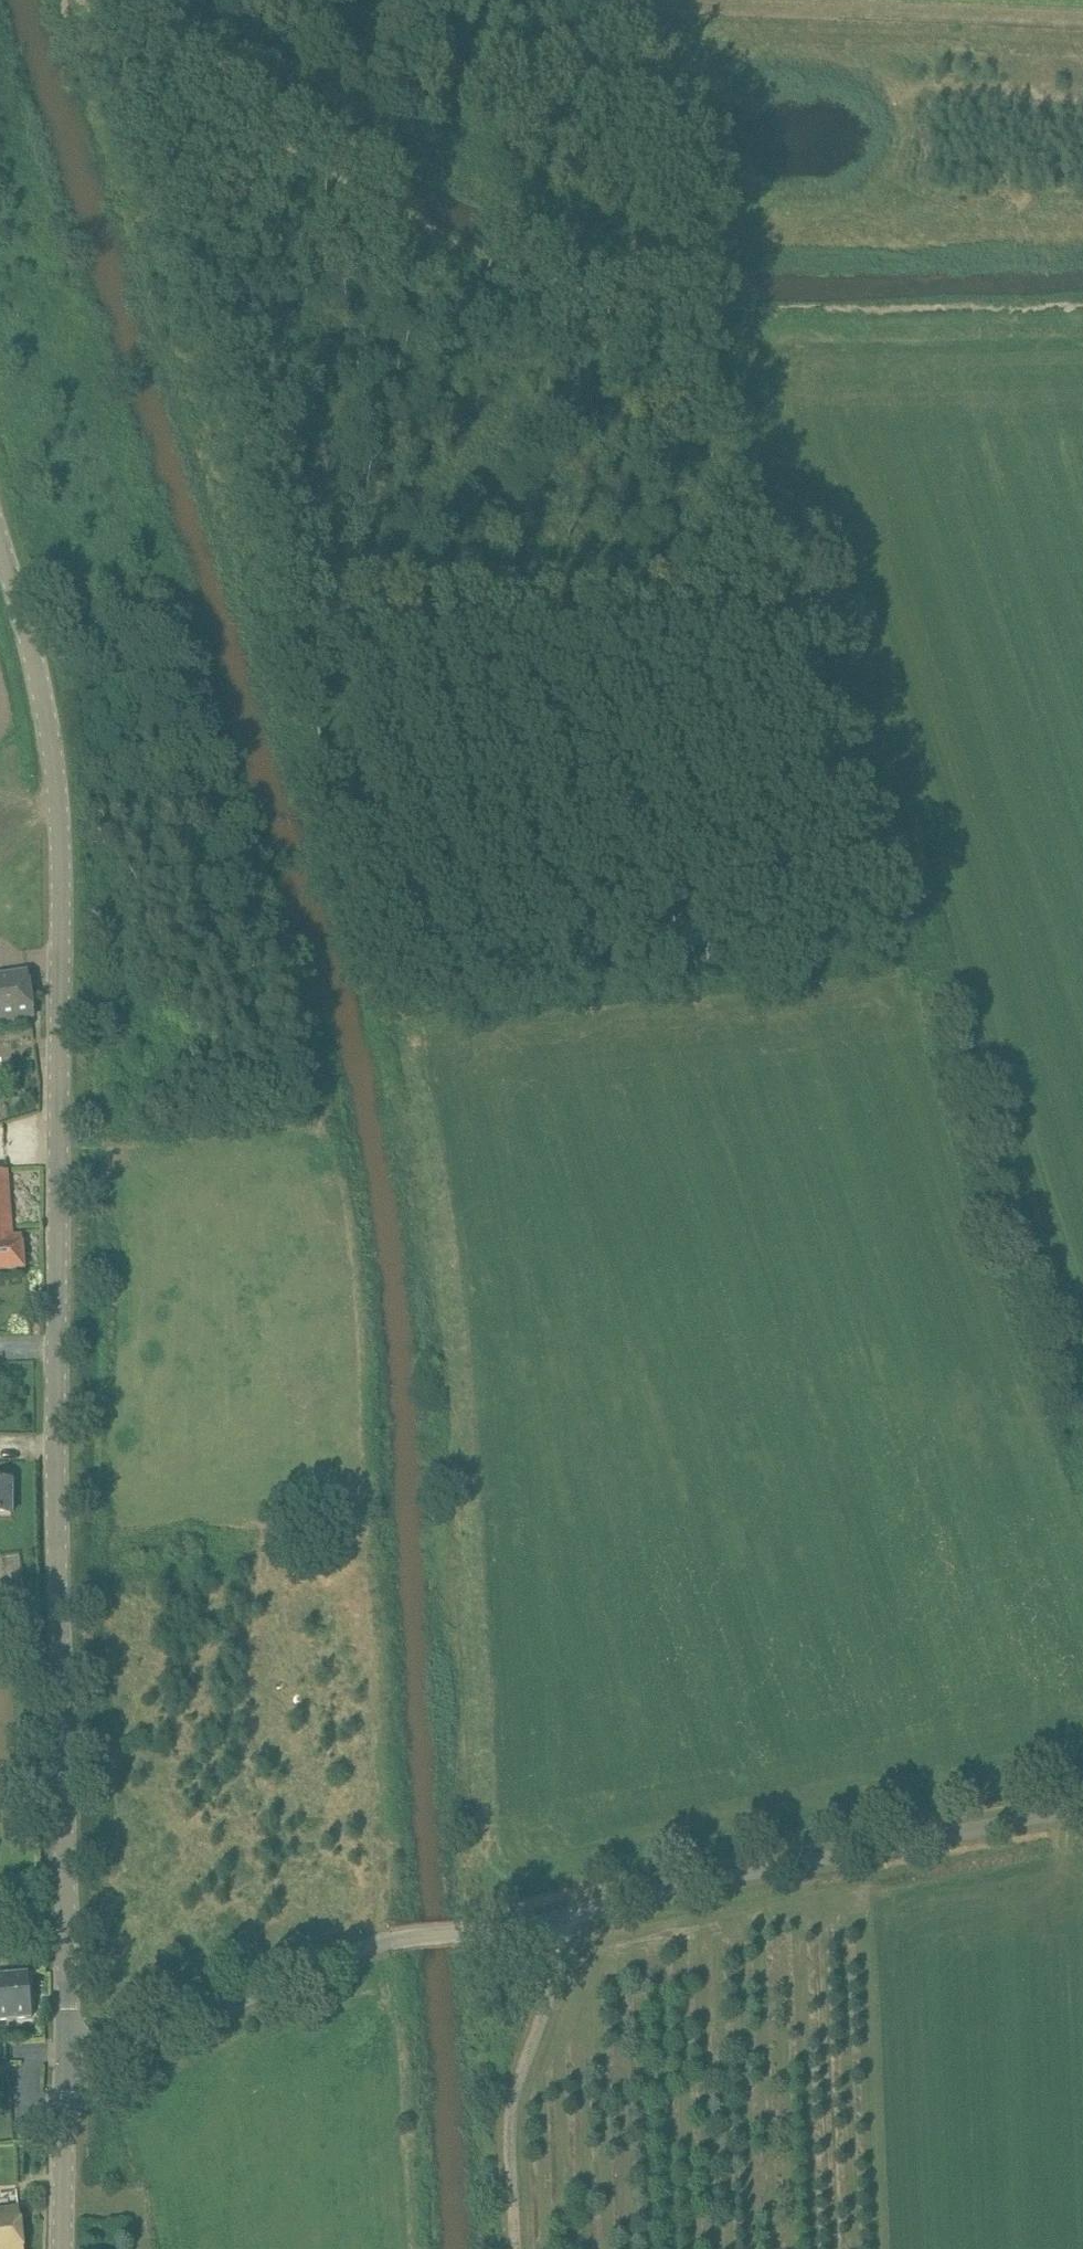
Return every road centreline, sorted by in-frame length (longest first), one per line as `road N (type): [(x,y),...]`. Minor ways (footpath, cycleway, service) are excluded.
road 1 (unclassified): [(70,2056),(59,781),(28,615),(0,529)]
road 2 (unclassified): [(70,2056),(153,2046),(294,1974),(387,1943),(476,1933),(643,1886),(1082,1798)]
road 3 (track): [(1082,18),(676,0)]
road 4 (track): [(518,2248),(511,2142),(519,2083),(556,1990),(552,1916)]
road 5 (unclassified): [(70,2248),(70,2056)]

